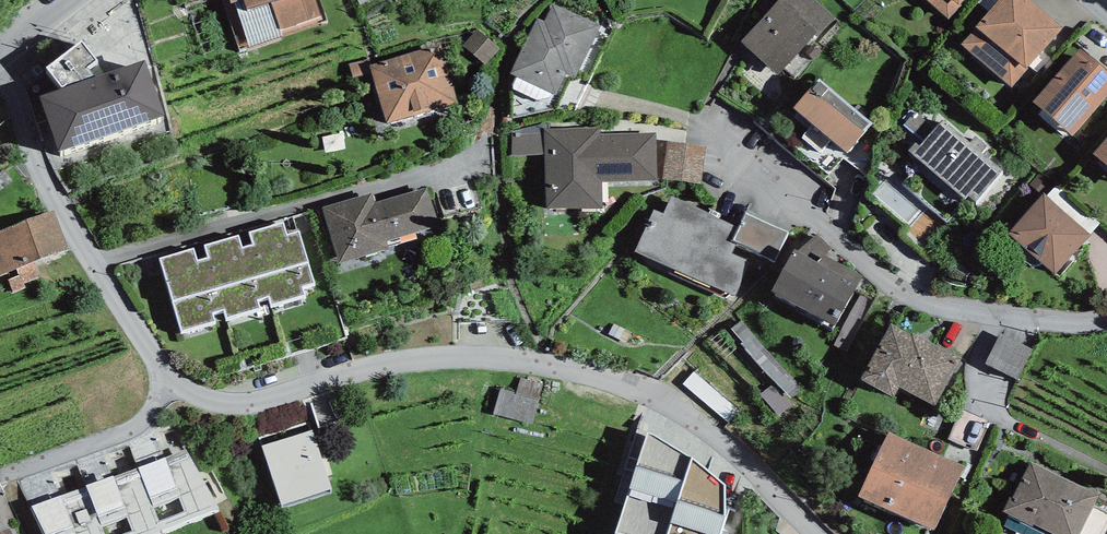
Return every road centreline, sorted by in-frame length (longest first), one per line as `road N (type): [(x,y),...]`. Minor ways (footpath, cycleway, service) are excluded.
road 1 (residential): [(0,86),(93,264),(162,368),(196,395),(266,400),(425,358),(510,359),(586,373),(695,421),(817,533)]
road 2 (residential): [(1106,318),(1002,317),(933,301),(730,167)]

